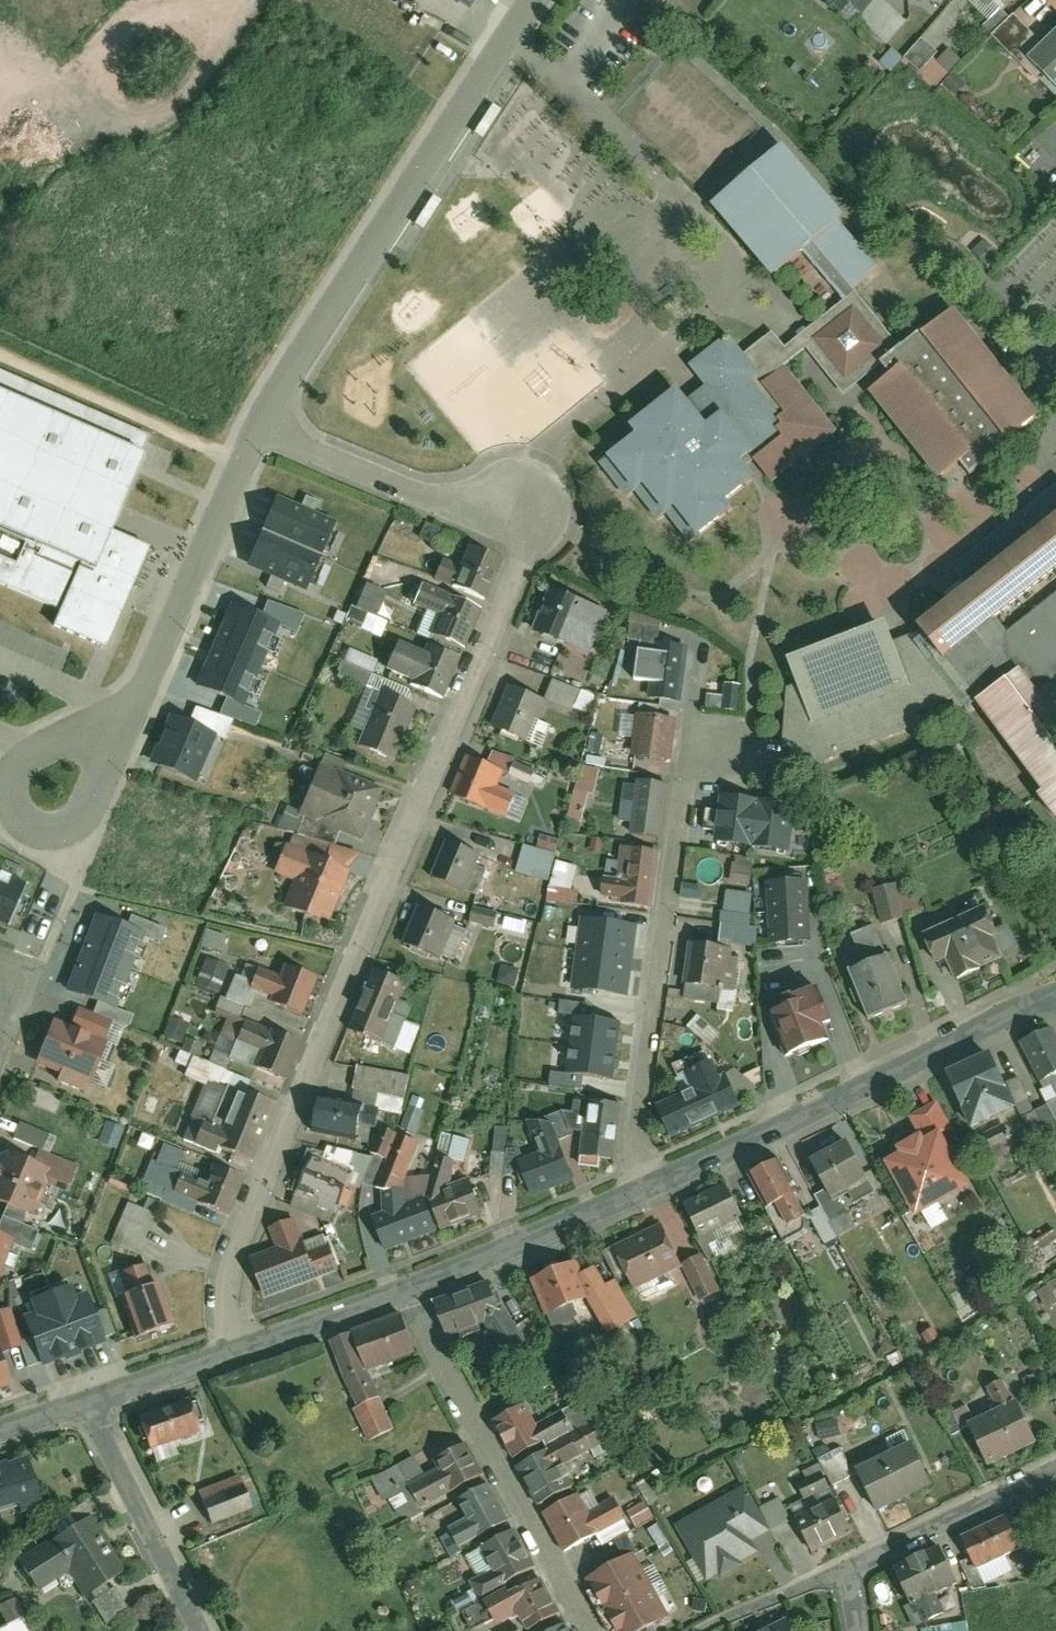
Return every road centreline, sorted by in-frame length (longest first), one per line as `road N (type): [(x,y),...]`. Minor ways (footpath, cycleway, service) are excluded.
road 1 (residential): [(232,1349),(226,1277),(237,1217),(530,526),(257,419)]
road 2 (residential): [(257,419),(525,0)]
road 3 (residential): [(1055,995),(639,1189)]
road 4 (residential): [(639,1189),(635,1148),(693,737)]
road 5 (residential): [(257,419),(80,825)]
road 6 (residential): [(403,1286),(593,1630)]
road 7 (residential): [(200,1630),(86,1401)]
road 8 (residential): [(639,1189),(403,1286)]
road 9 (residential): [(1055,1452),(850,1556)]
road 10 (residential): [(403,1286),(232,1349)]
road 11 (residential): [(232,1349),(86,1401)]

